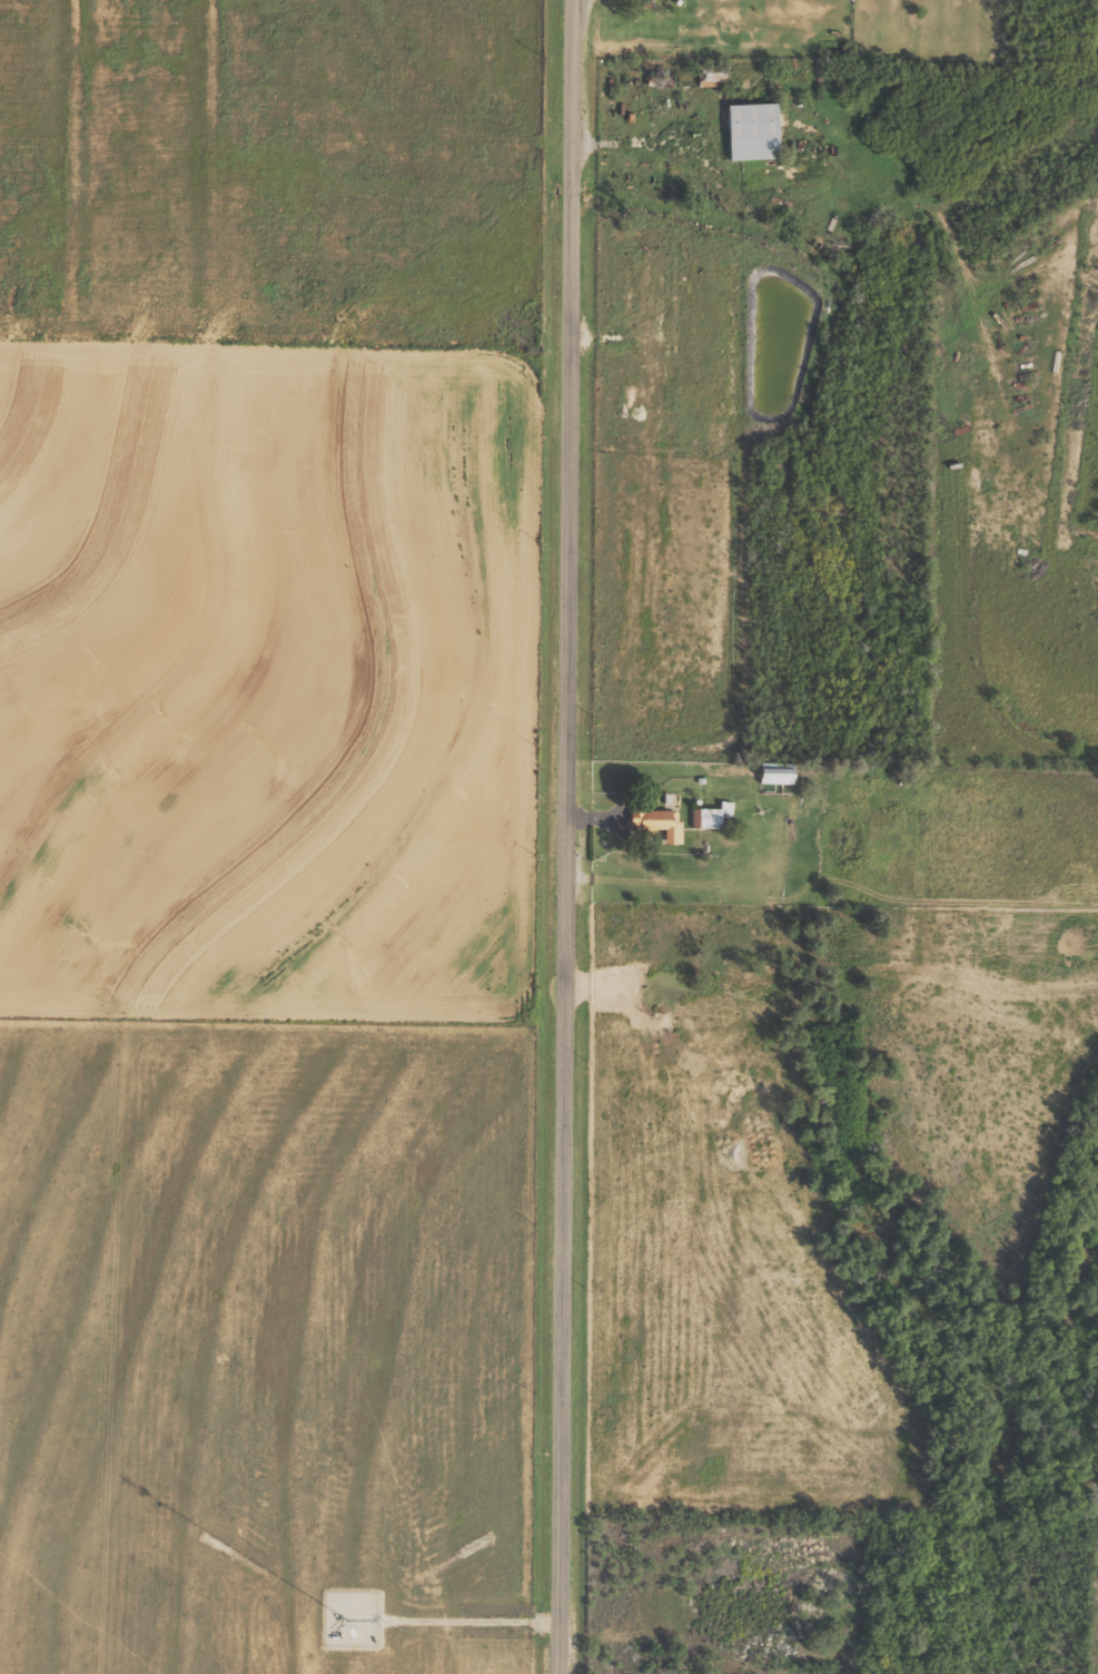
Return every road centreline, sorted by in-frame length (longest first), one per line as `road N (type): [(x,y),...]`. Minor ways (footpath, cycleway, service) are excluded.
road 1 (residential): [(565,1673),(574,0)]

